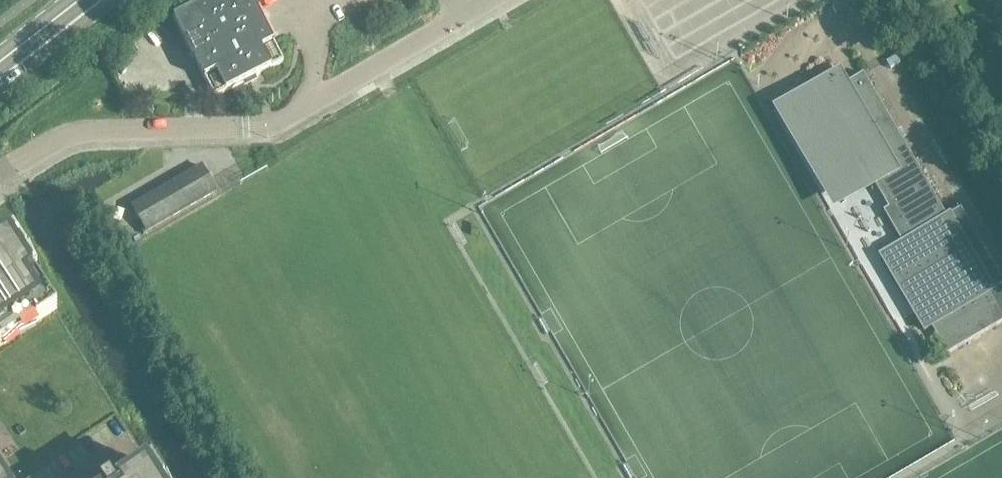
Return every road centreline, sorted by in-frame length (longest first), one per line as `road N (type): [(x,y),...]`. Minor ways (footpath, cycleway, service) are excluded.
road 1 (unclassified): [(0,175),(70,138),(289,122),(498,0)]

